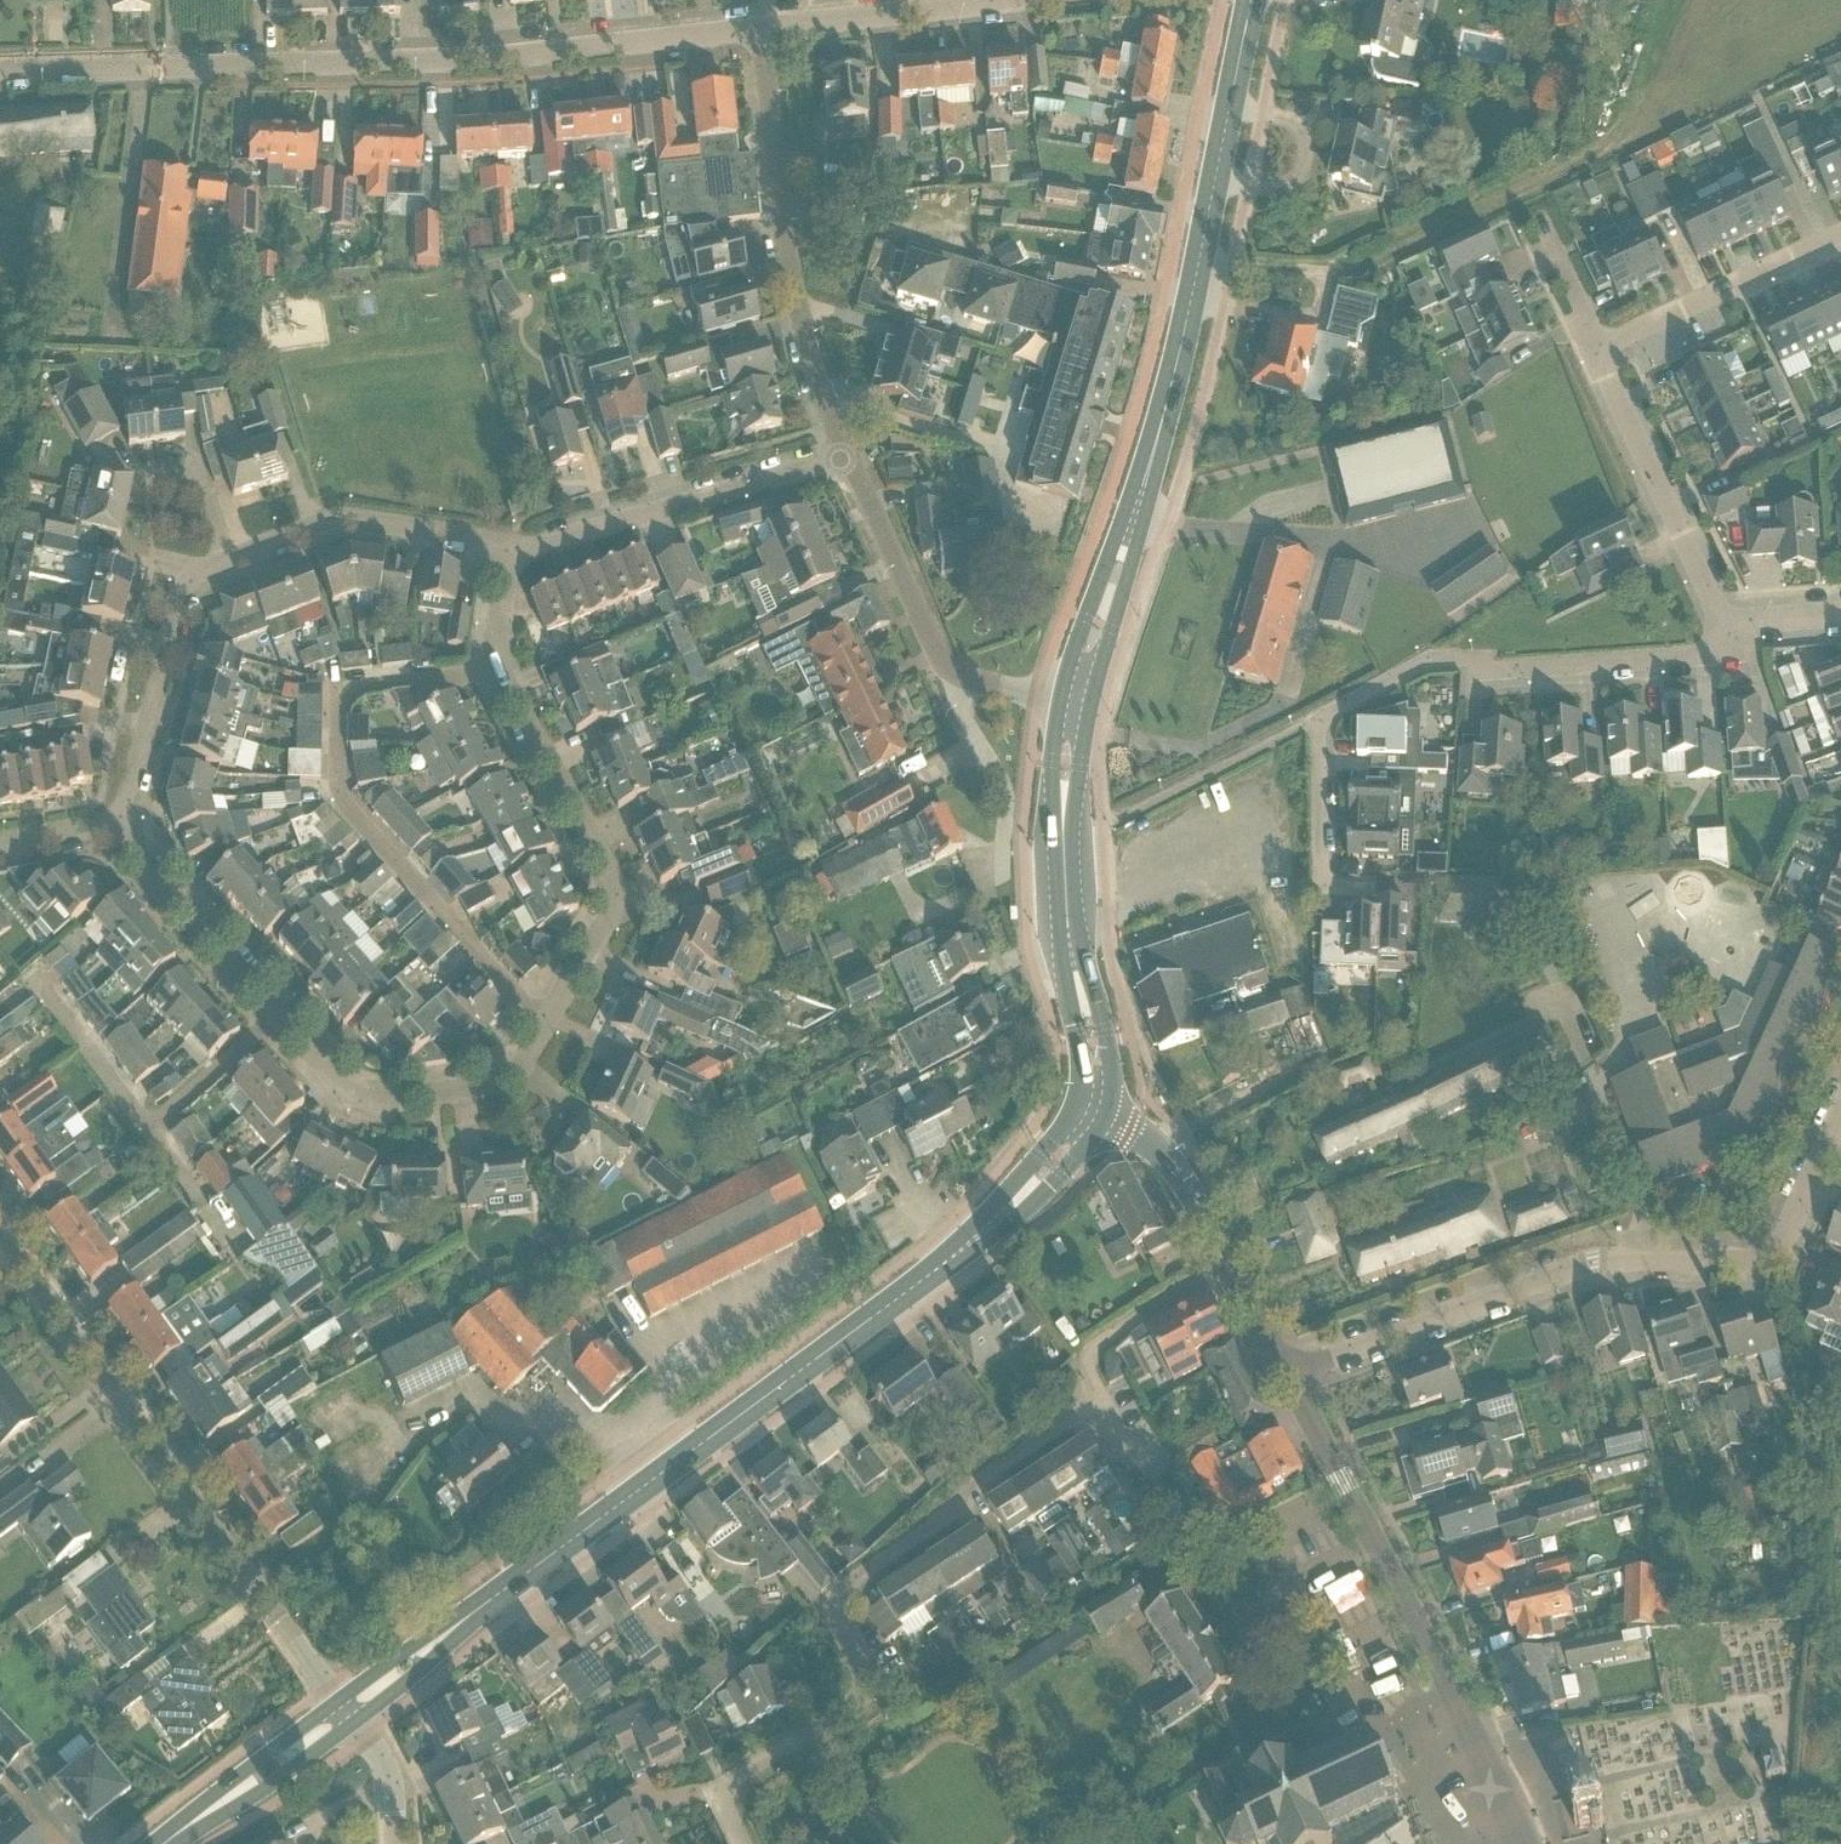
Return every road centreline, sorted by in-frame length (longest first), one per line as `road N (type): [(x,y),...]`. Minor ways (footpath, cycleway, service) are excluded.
road 1 (residential): [(499,551),(499,670),(610,881),(543,1027),(515,1064),(374,1097),(353,1086),(104,821)]
road 2 (residential): [(742,1843),(728,1811),(730,1789),(858,1693),(861,1672),(838,1613),(842,1594),(1092,1402),(1085,1359),(1098,1342),(1232,1264)]
road 3 (residential): [(0,65),(475,57),(766,28)]
road 4 (primary): [(462,1623),(997,1222)]
road 5 (residential): [(1718,622),(1717,643),(1706,657),(1491,674),(1432,657),(1319,724),(1319,888),(1372,889)]
road 6 (residential): [(1288,1375),(1593,1262),(1760,1258),(1781,1241),(1840,1112)]
road 7 (residential): [(339,1699),(0,1240)]
road 8 (tertiary): [(1519,1843),(1288,1375)]
road 9 (primary): [(1137,505),(1196,278),(1251,0)]
road 10 (residential): [(850,444),(823,390),(790,255),(766,28)]
road 11 (residential): [(499,551),(553,546),(850,444)]
road 12 (residential): [(104,821),(125,805),(179,605),(199,578),(236,556)]
road 13 (residential): [(1718,622),(1593,351)]
road 14 (residential): [(1593,351),(1840,236)]
road 15 (residential): [(236,556),(324,524),(375,524),(499,551)]
road 16 (residential): [(766,28),(1024,0)]
road 17 (residential): [(956,677),(939,665),(850,444)]
road 18 (residential): [(956,677),(955,703),(1007,806),(1002,877)]
road 19 (primary): [(1137,505),(1108,562),(1060,700)]
road 20 (primary): [(1087,705),(1131,568),(1137,505)]
road 21 (tertiary): [(1232,1264),(1166,1156),(1101,1115)]
road 22 (primary): [(339,1699),(191,1824)]
road 23 (primary): [(191,1824),(266,1787),(355,1723)]
road 24 (residential): [(236,556),(213,497),(189,475),(112,459)]
road 25 (primary): [(1060,812),(1074,970)]
road 26 (primary): [(997,1222),(1035,1204),(1088,1144),(1101,1115)]
road 27 (primary): [(1101,1115),(1109,1064),(1074,970)]
road 28 (primary): [(355,1723),(462,1623)]
road 29 (primary): [(462,1623),(339,1699)]
road 30 (primary): [(1075,1106),(997,1222)]
road 31 (residential): [(1593,351),(1535,225)]
road 32 (primary): [(1074,970),(1075,1106)]
road 33 (tertiary): [(1288,1375),(1232,1264)]
road 34 (residential): [(1840,614),(1718,622)]

